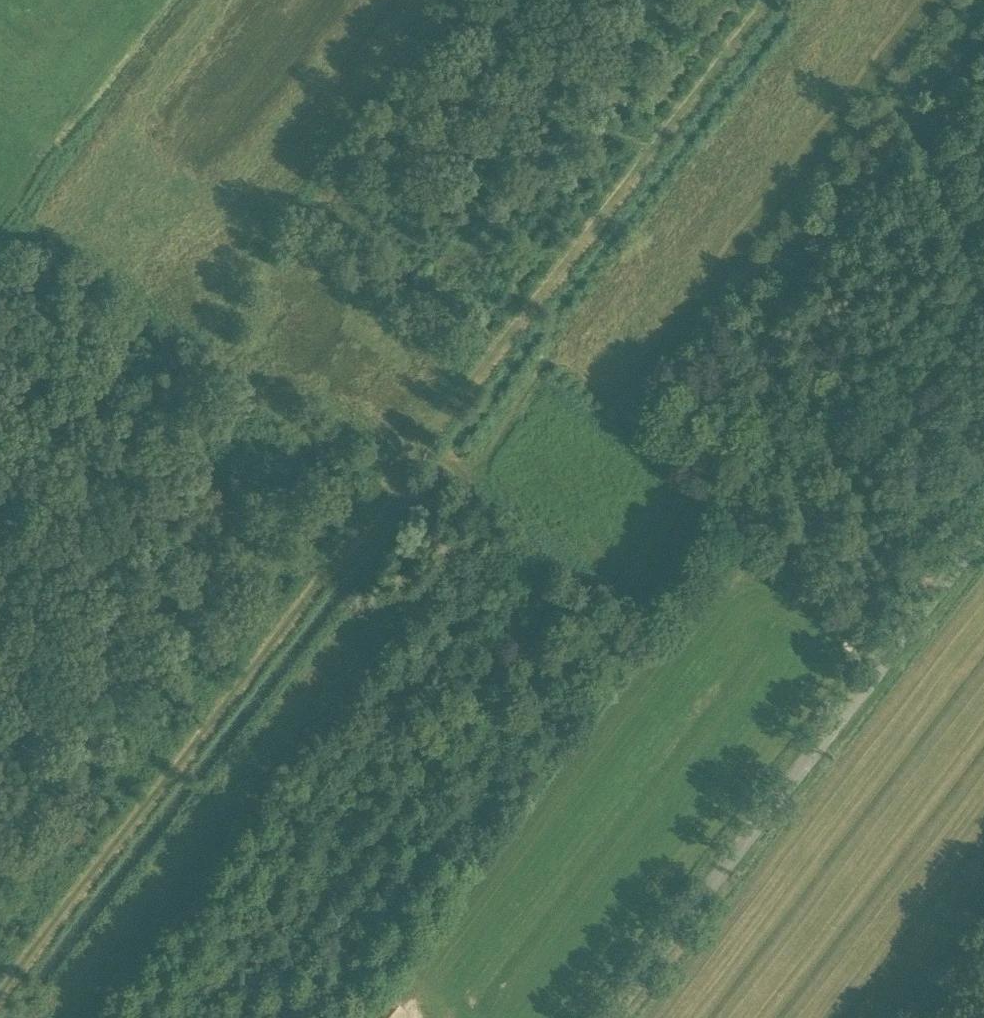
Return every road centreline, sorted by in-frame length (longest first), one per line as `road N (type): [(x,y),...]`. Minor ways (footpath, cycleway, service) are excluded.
road 1 (unclassified): [(611,1017),(983,530)]

